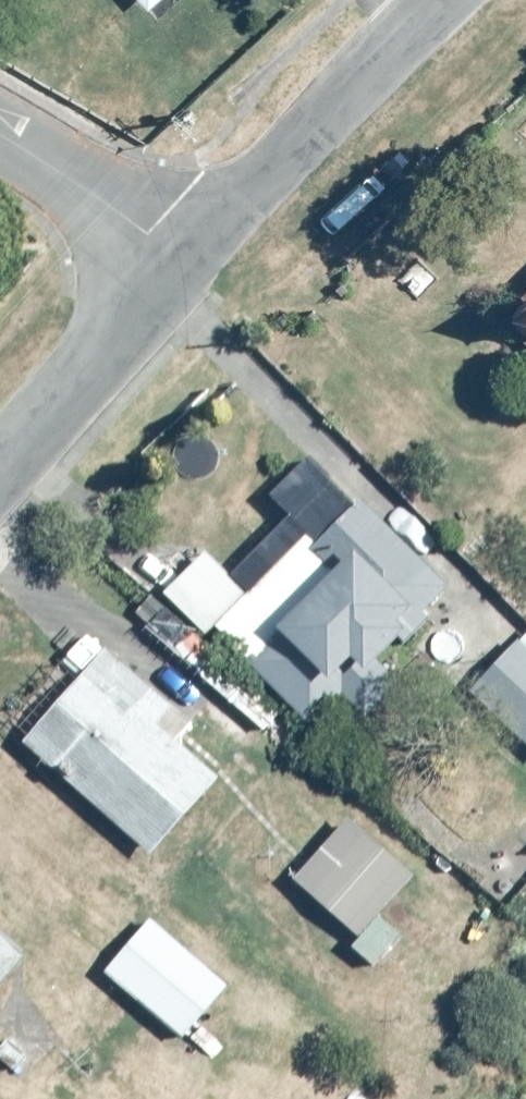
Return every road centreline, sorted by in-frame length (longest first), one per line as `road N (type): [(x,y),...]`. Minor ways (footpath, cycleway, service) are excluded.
road 1 (residential): [(188,257),(449,0)]
road 2 (residential): [(0,467),(188,257)]
road 3 (residential): [(0,137),(188,257)]

